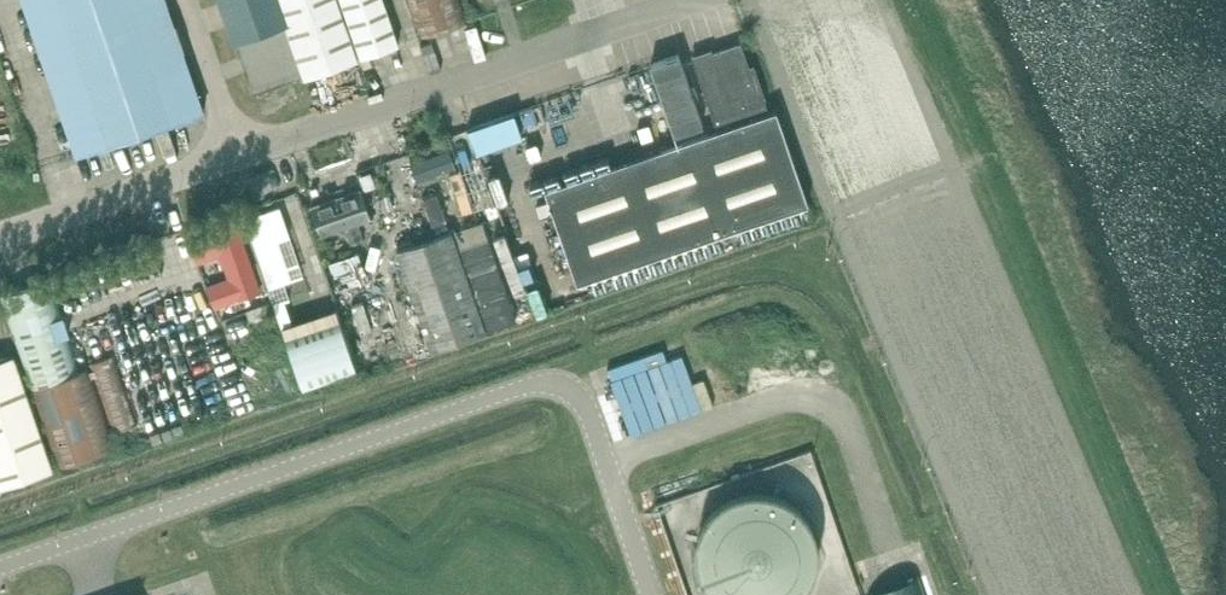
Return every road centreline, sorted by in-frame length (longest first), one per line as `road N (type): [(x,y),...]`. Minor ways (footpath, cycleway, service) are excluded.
road 1 (unclassified): [(0,241),(695,2)]

